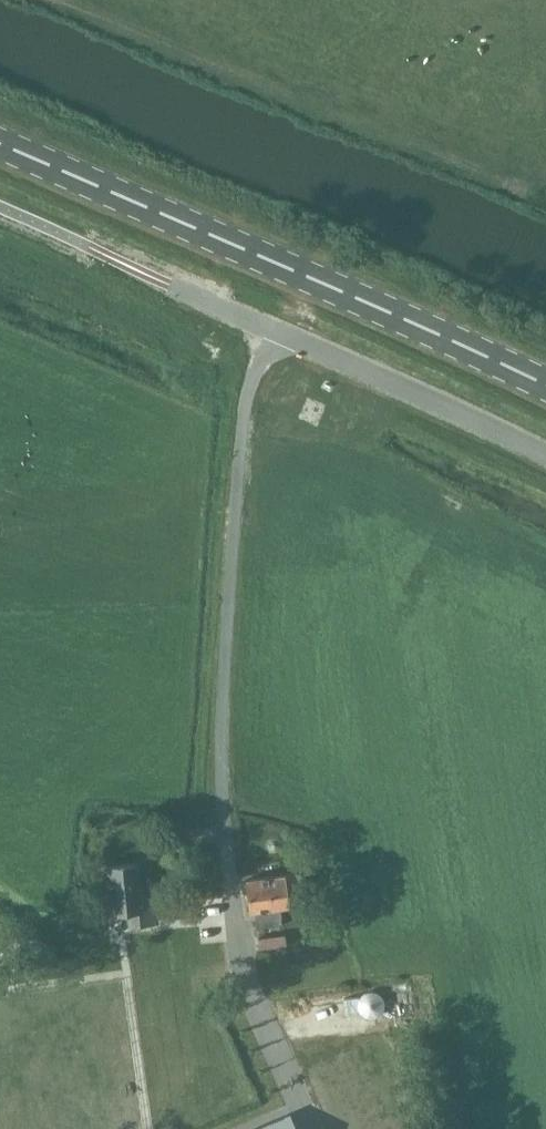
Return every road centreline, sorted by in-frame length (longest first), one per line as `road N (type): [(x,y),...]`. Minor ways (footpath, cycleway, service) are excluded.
road 1 (primary): [(545,382),(0,144)]
road 2 (unclassified): [(171,285),(545,455)]

